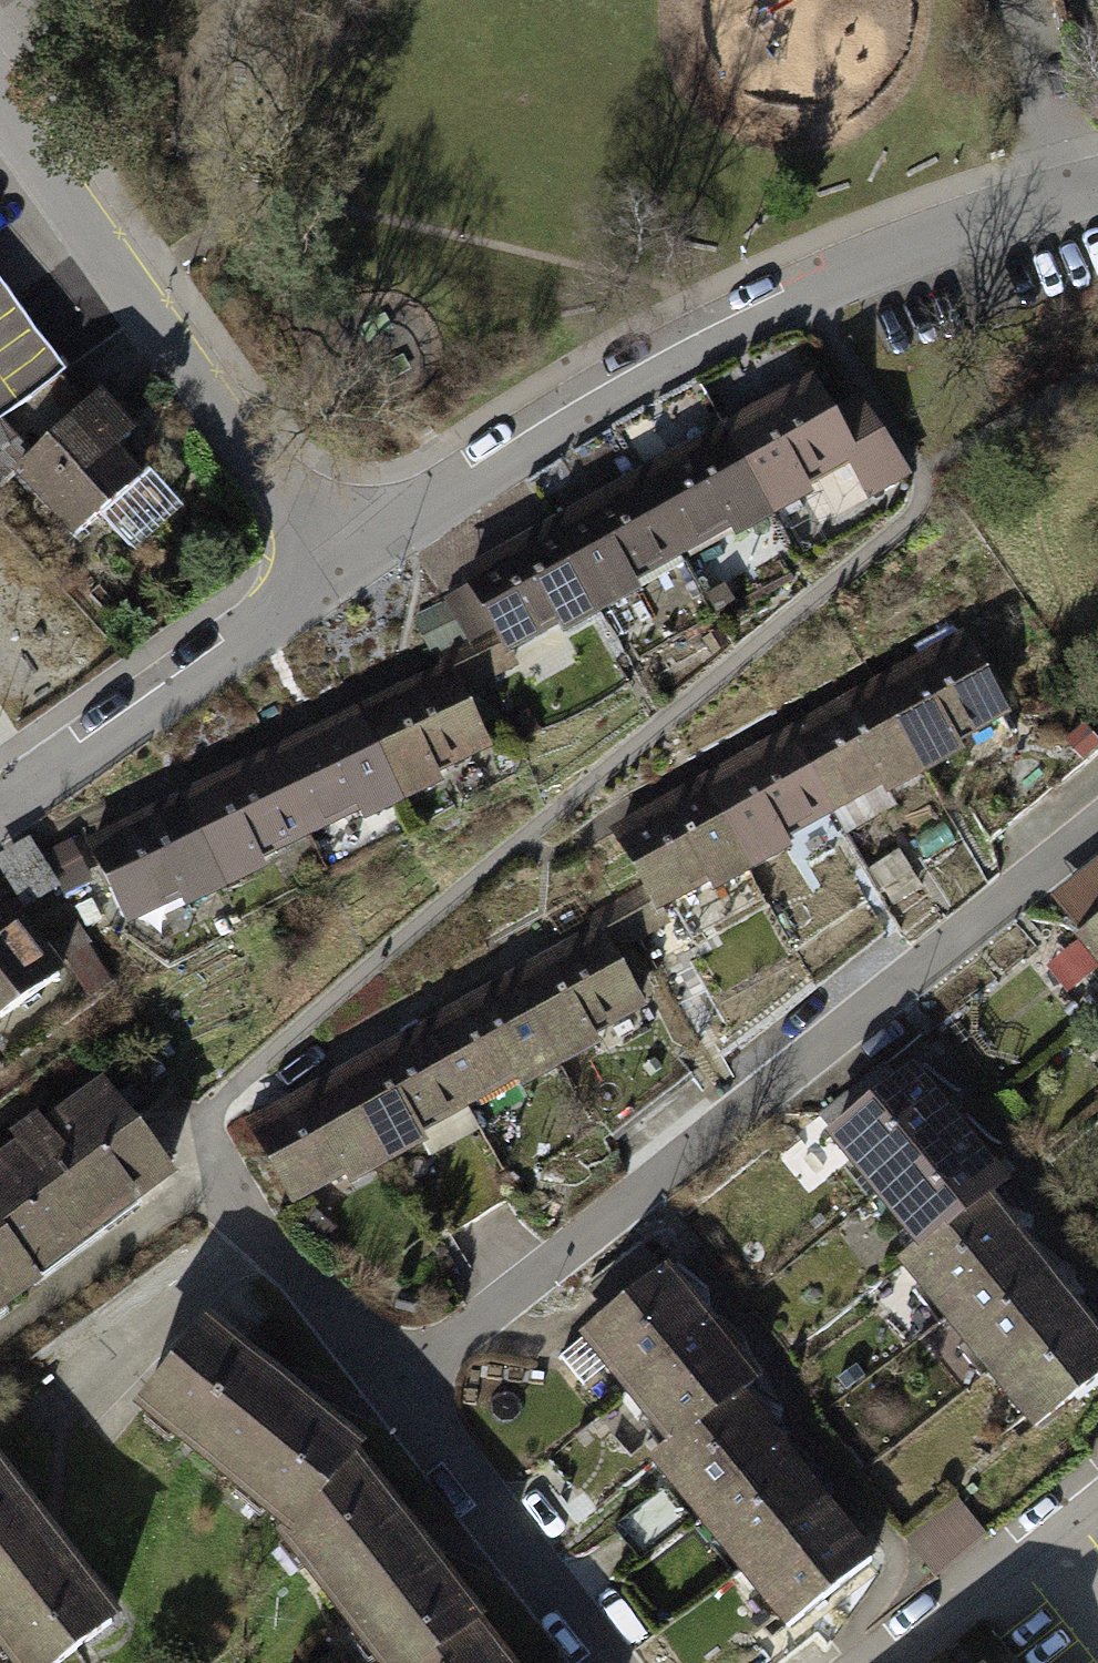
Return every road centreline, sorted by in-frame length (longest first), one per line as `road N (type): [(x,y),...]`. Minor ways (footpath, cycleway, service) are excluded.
road 1 (residential): [(376,1370),(1097,818)]
road 2 (residential): [(1056,182),(826,270),(327,557)]
road 3 (residential): [(0,102),(327,557)]
road 4 (residential): [(327,557),(0,798)]
road 5 (residential): [(609,1662),(376,1370)]
road 6 (residential): [(376,1370),(190,1142)]
road 7 (residential): [(891,1662),(1097,1507)]
road 8 (residential): [(1056,182),(999,0)]

